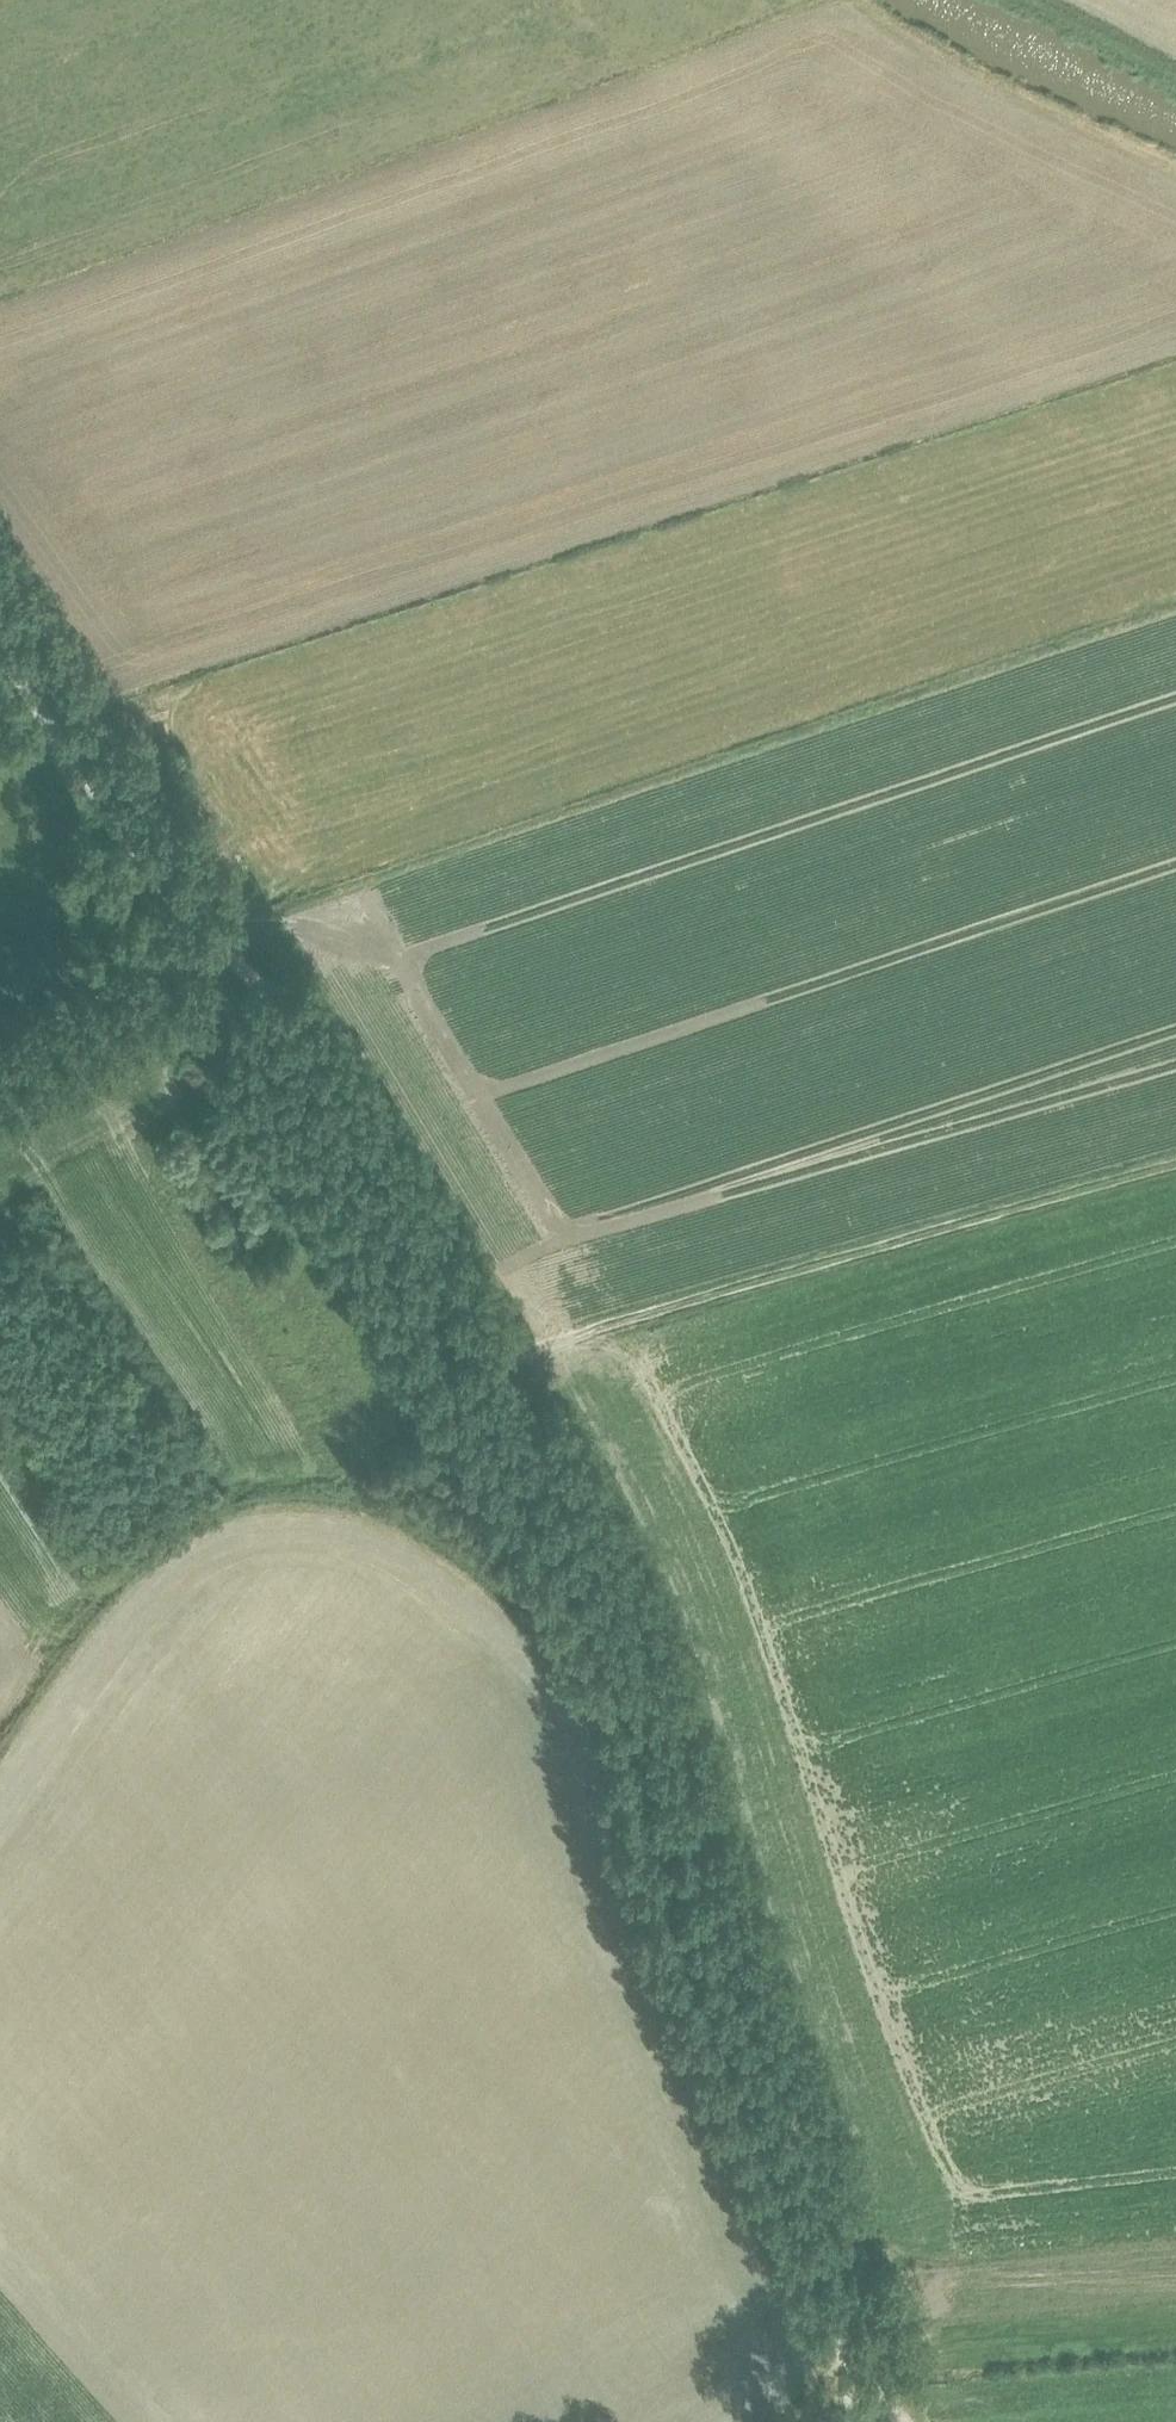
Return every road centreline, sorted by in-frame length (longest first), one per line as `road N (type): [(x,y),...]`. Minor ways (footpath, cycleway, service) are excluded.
road 1 (track): [(828,2421),(853,2357),(855,2291),(834,2198),(701,1852),(578,1495),(481,1320),(218,924)]
road 2 (track): [(218,924),(0,623)]
road 3 (track): [(0,1046),(218,924)]

